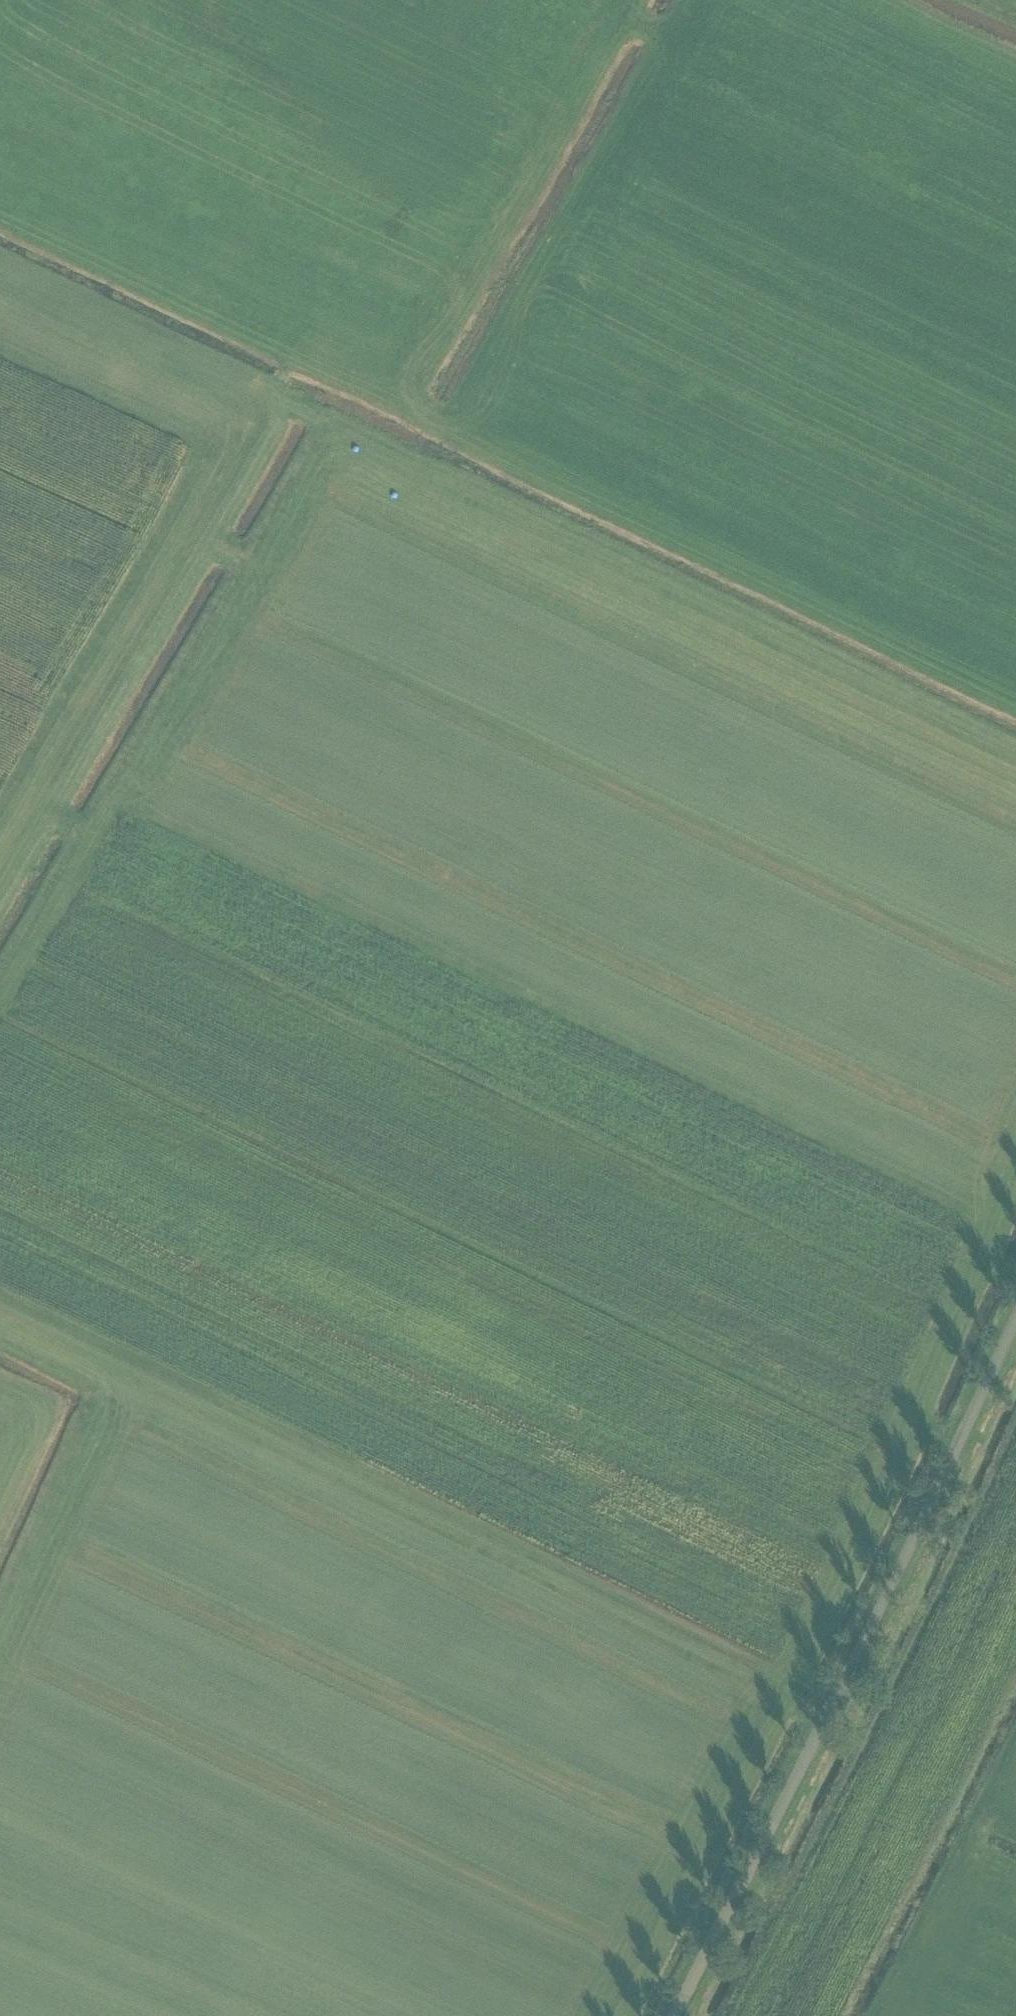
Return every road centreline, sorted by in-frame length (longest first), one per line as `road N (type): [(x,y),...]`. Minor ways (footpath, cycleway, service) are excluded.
road 1 (unclassified): [(677,2015),(950,1471),(1015,1318)]

